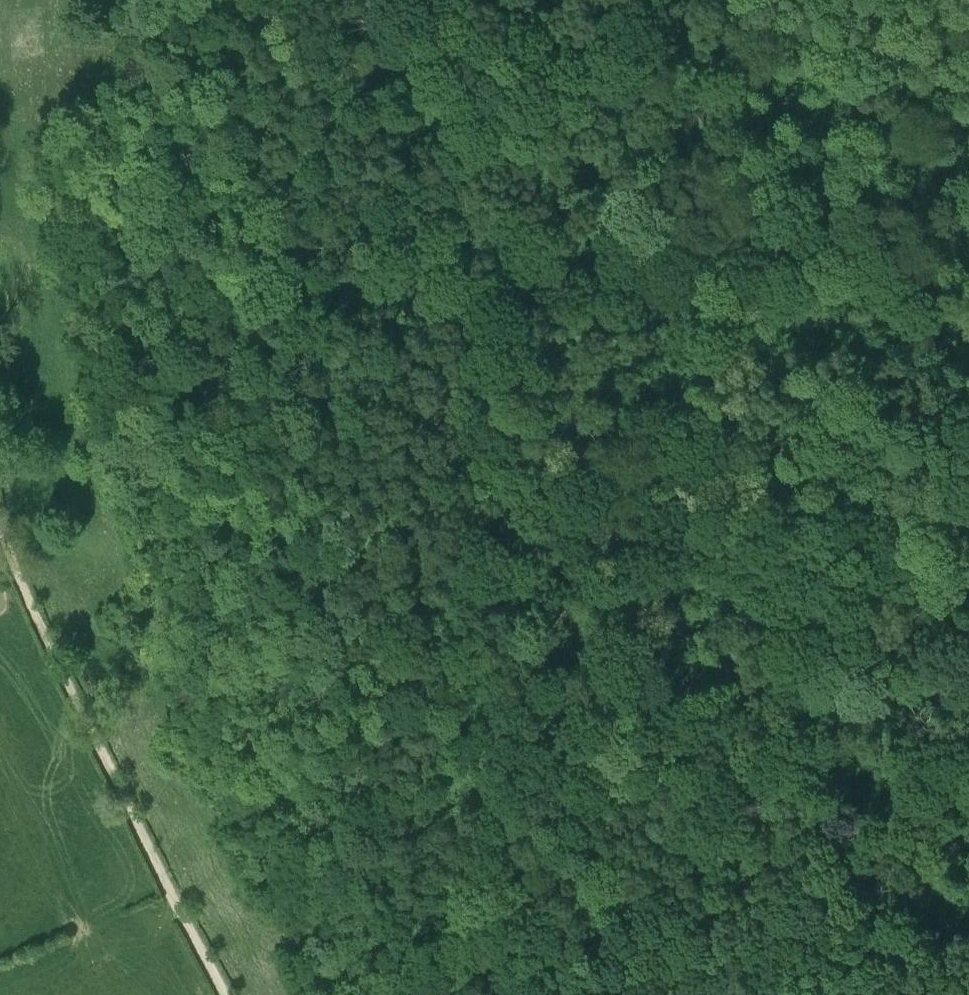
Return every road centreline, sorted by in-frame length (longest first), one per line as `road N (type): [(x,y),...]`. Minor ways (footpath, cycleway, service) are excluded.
road 1 (track): [(0,527),(70,689),(225,994)]

